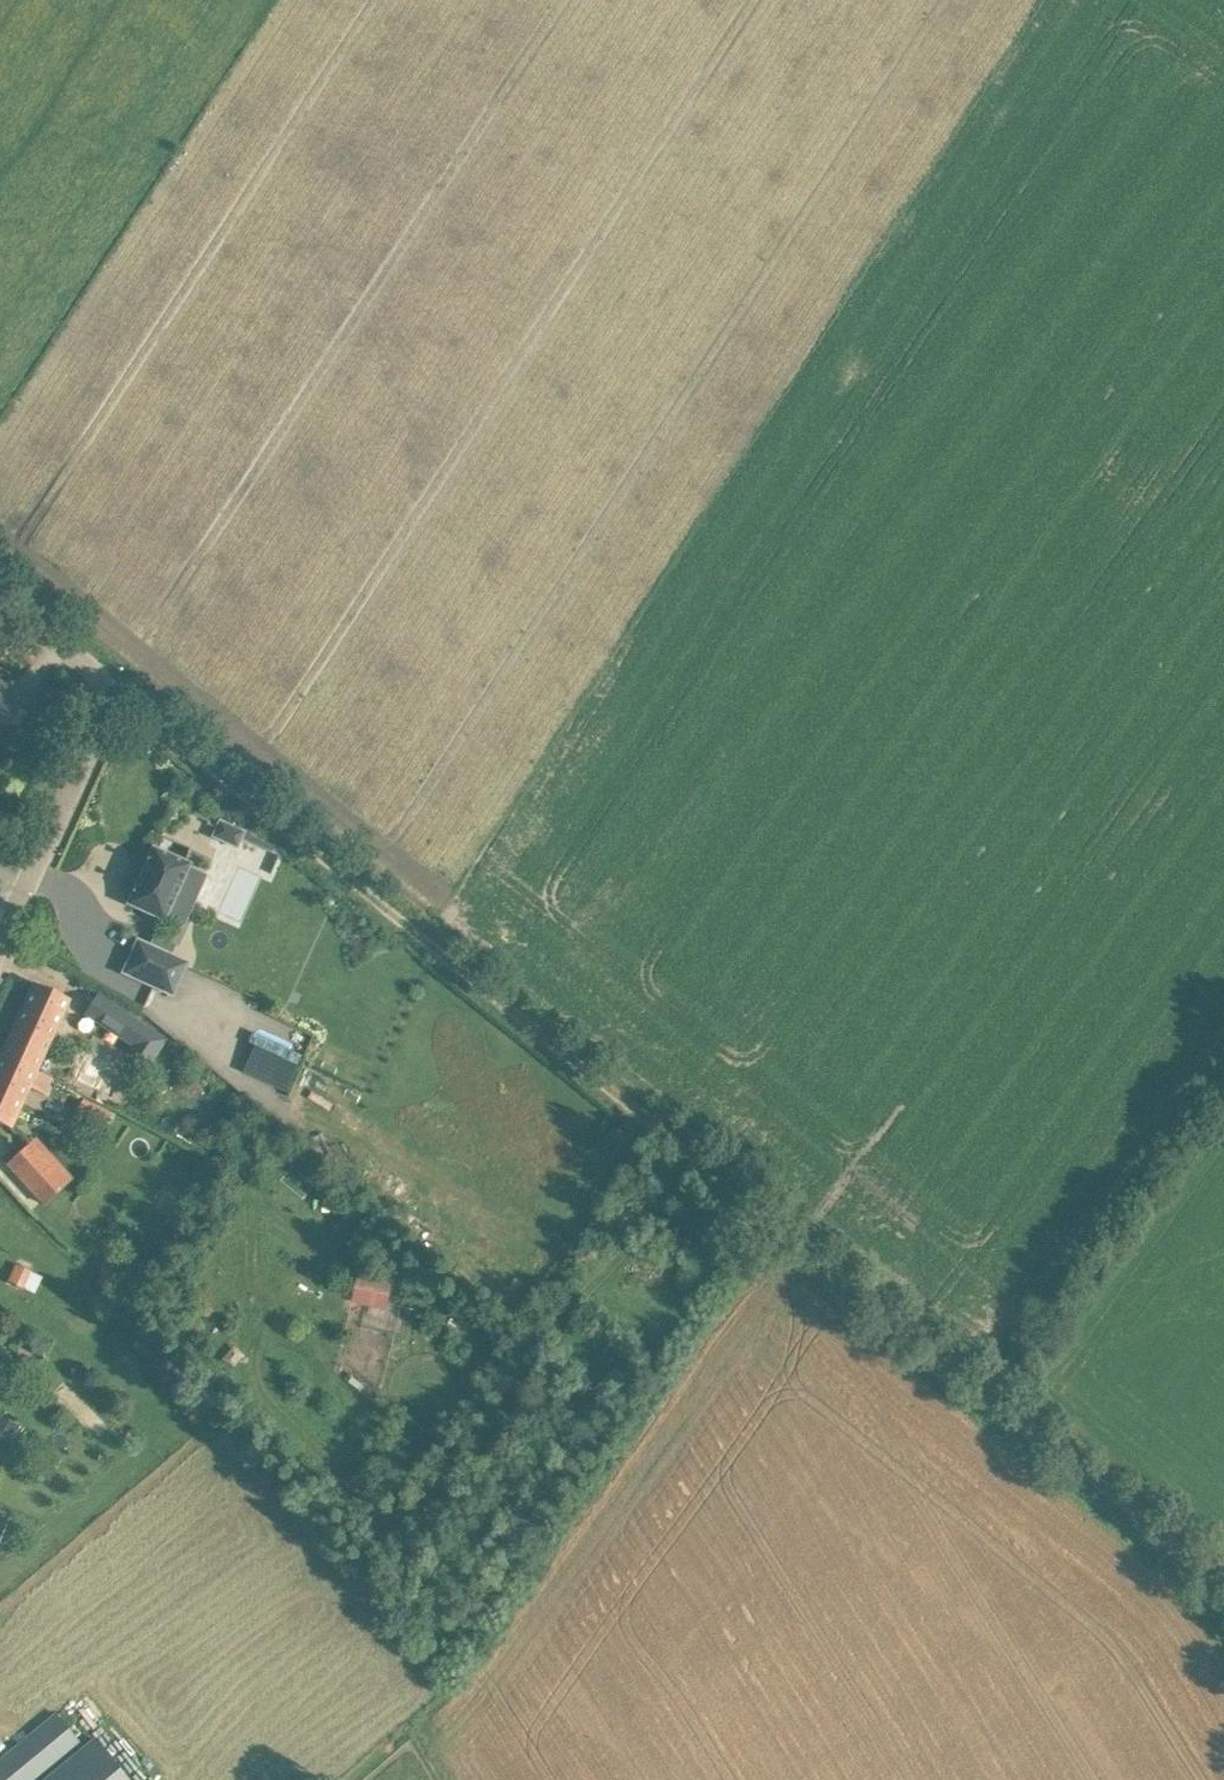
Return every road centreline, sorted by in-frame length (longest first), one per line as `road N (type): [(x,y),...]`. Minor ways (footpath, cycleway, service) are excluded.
road 1 (track): [(116,701),(1148,1526),(1223,1629)]
road 2 (residential): [(0,947),(116,701),(113,679),(0,594)]

